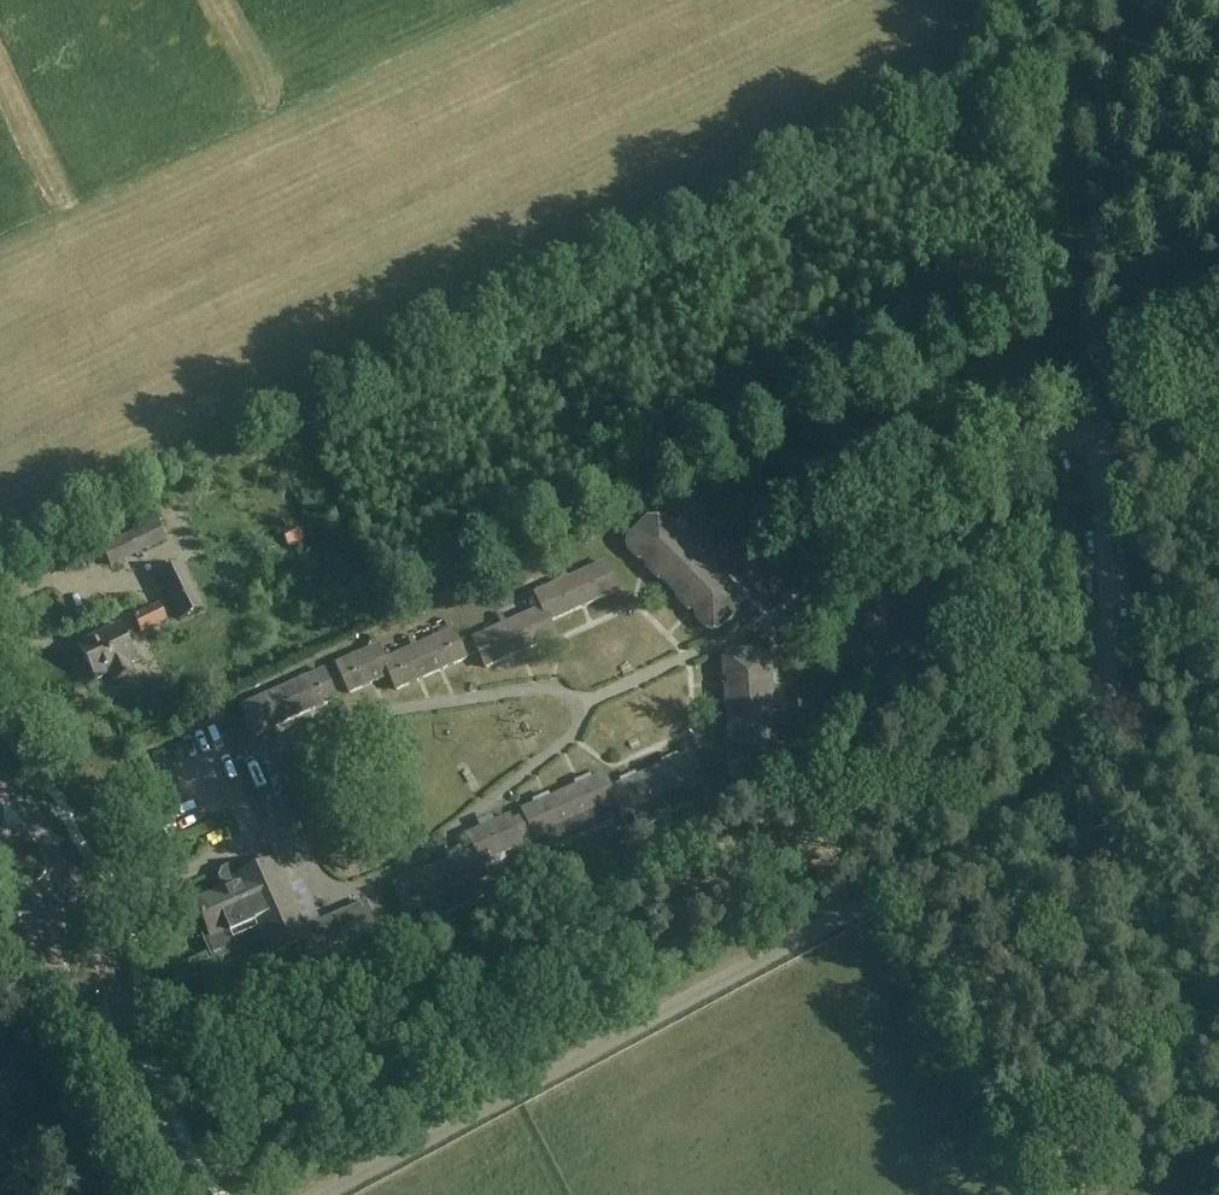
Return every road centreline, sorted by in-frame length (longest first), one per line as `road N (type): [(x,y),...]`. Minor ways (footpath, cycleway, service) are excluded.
road 1 (unclassified): [(1079,331),(1093,412),(1108,651),(1102,708),(1053,788),(1002,832),(321,1194)]
road 2 (residential): [(284,824),(255,757),(299,737),(564,690),(585,719),(527,781),(414,862),(320,899)]
road 3 (track): [(769,618),(855,527),(1218,352)]
road 4 (track): [(1022,0),(1073,201),(1079,331)]
road 5 (residential): [(284,824),(88,917)]
road 6 (tertiary): [(137,1086),(88,917)]
road 7 (tertiary): [(41,940),(137,1086)]
road 8 (tertiary): [(88,917),(0,778)]
road 9 (tertiary): [(192,1194),(137,1086)]

